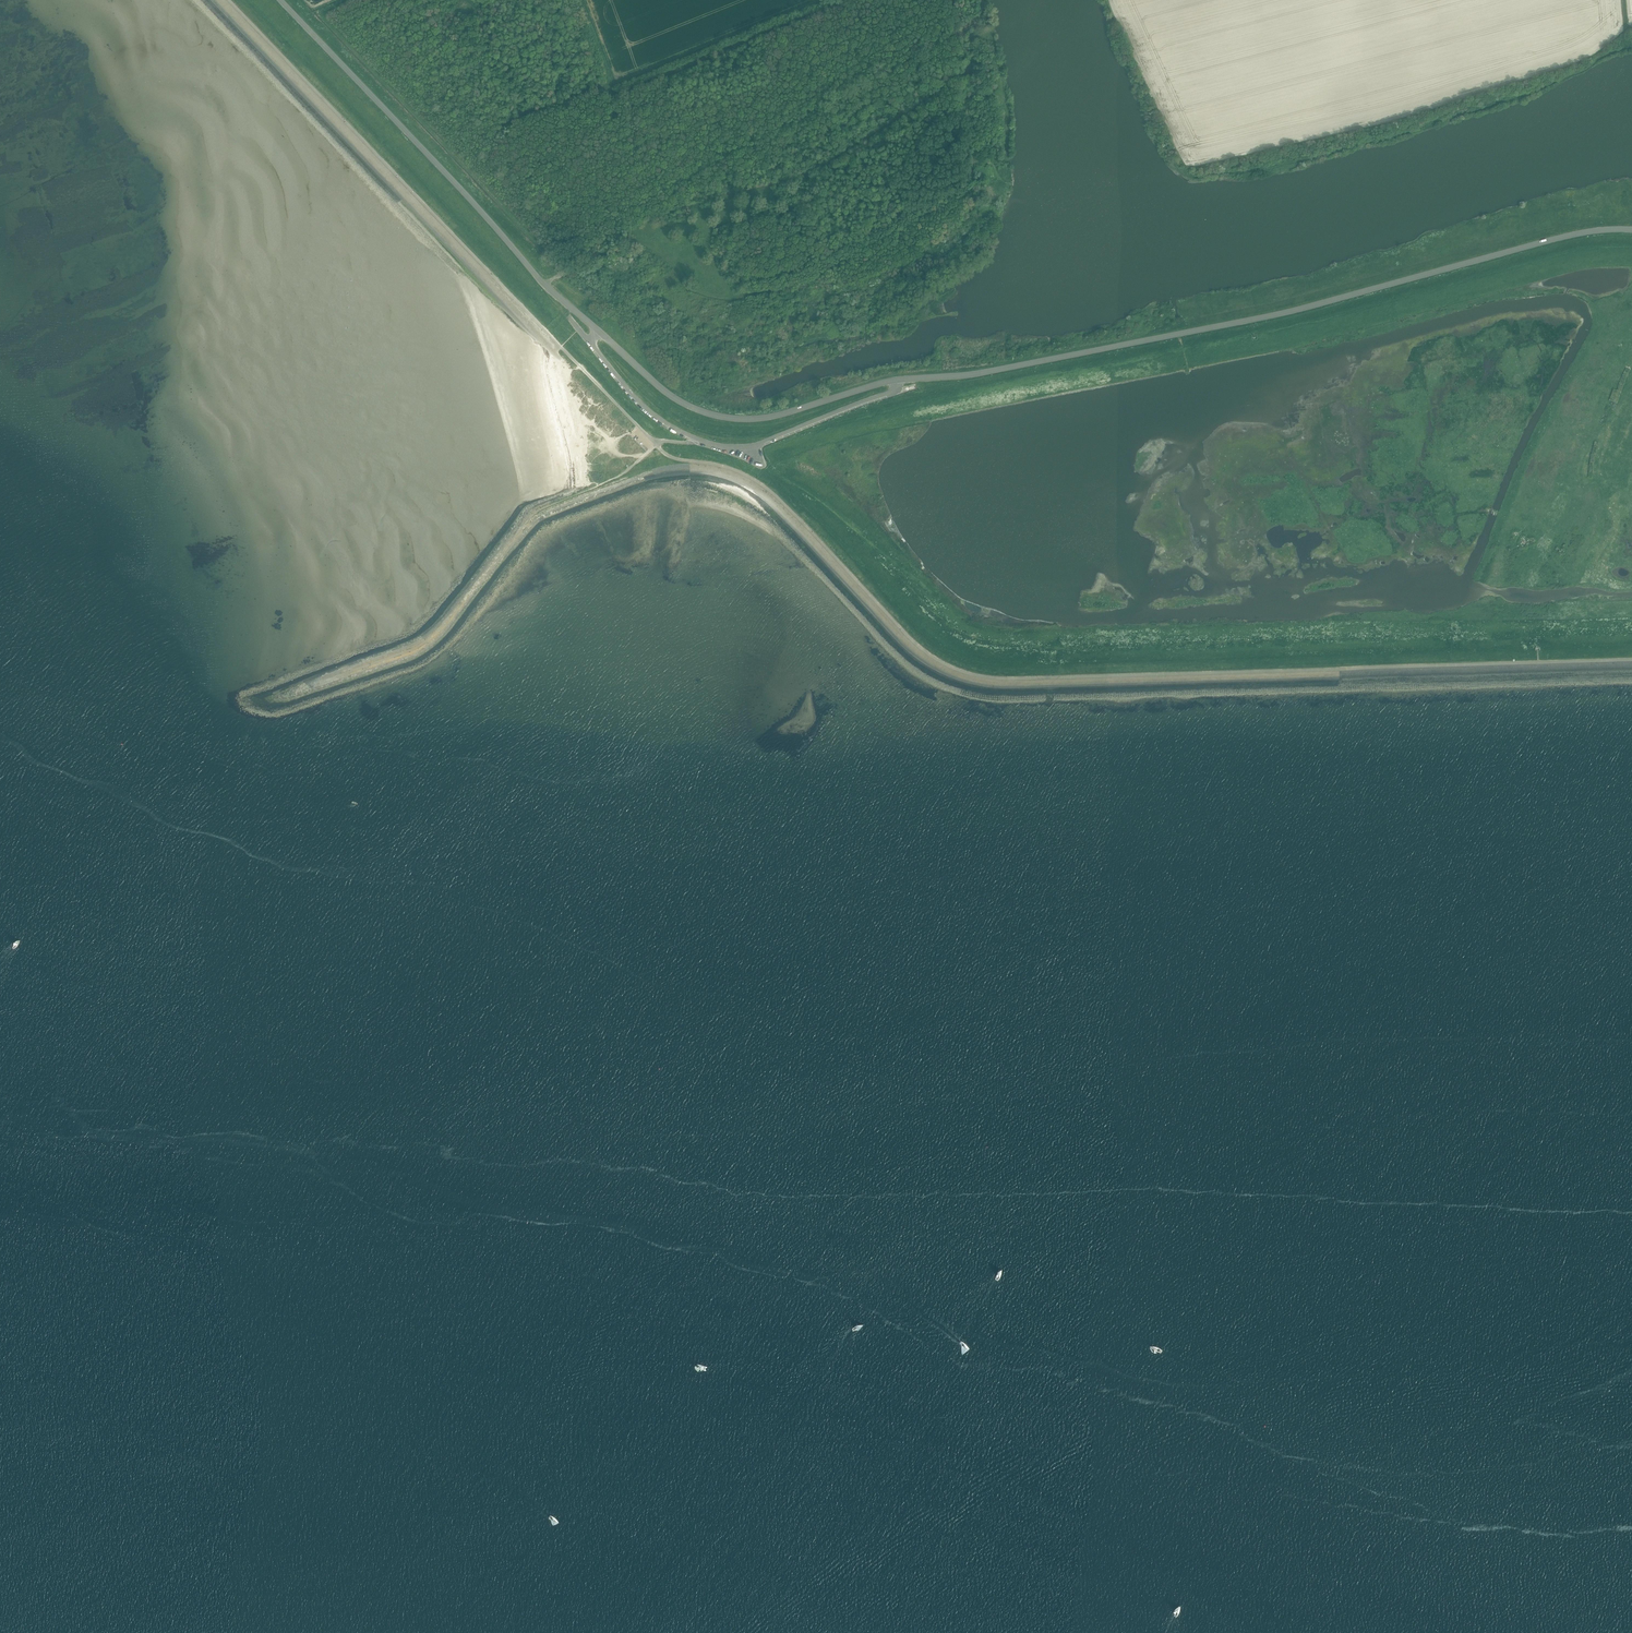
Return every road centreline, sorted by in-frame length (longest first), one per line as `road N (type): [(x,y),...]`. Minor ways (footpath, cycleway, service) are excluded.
road 1 (unclassified): [(1631,230),(1578,234),(1248,322),(970,376),(897,380)]
road 2 (track): [(981,0),(999,82),(1001,145),(959,186),(812,270),(704,300),(626,231)]
road 3 (unclassified): [(599,331),(546,287),(281,0)]
road 4 (track): [(474,0),(525,106),(700,66),(721,52),(807,27),(840,0)]
road 5 (track): [(572,265),(344,12),(398,0)]
road 6 (unclassified): [(599,331),(591,342),(653,414),(697,439),(731,447),(890,393),(897,380)]
road 7 (unclassified): [(897,380),(785,414),(737,419),(681,401),(599,331)]

